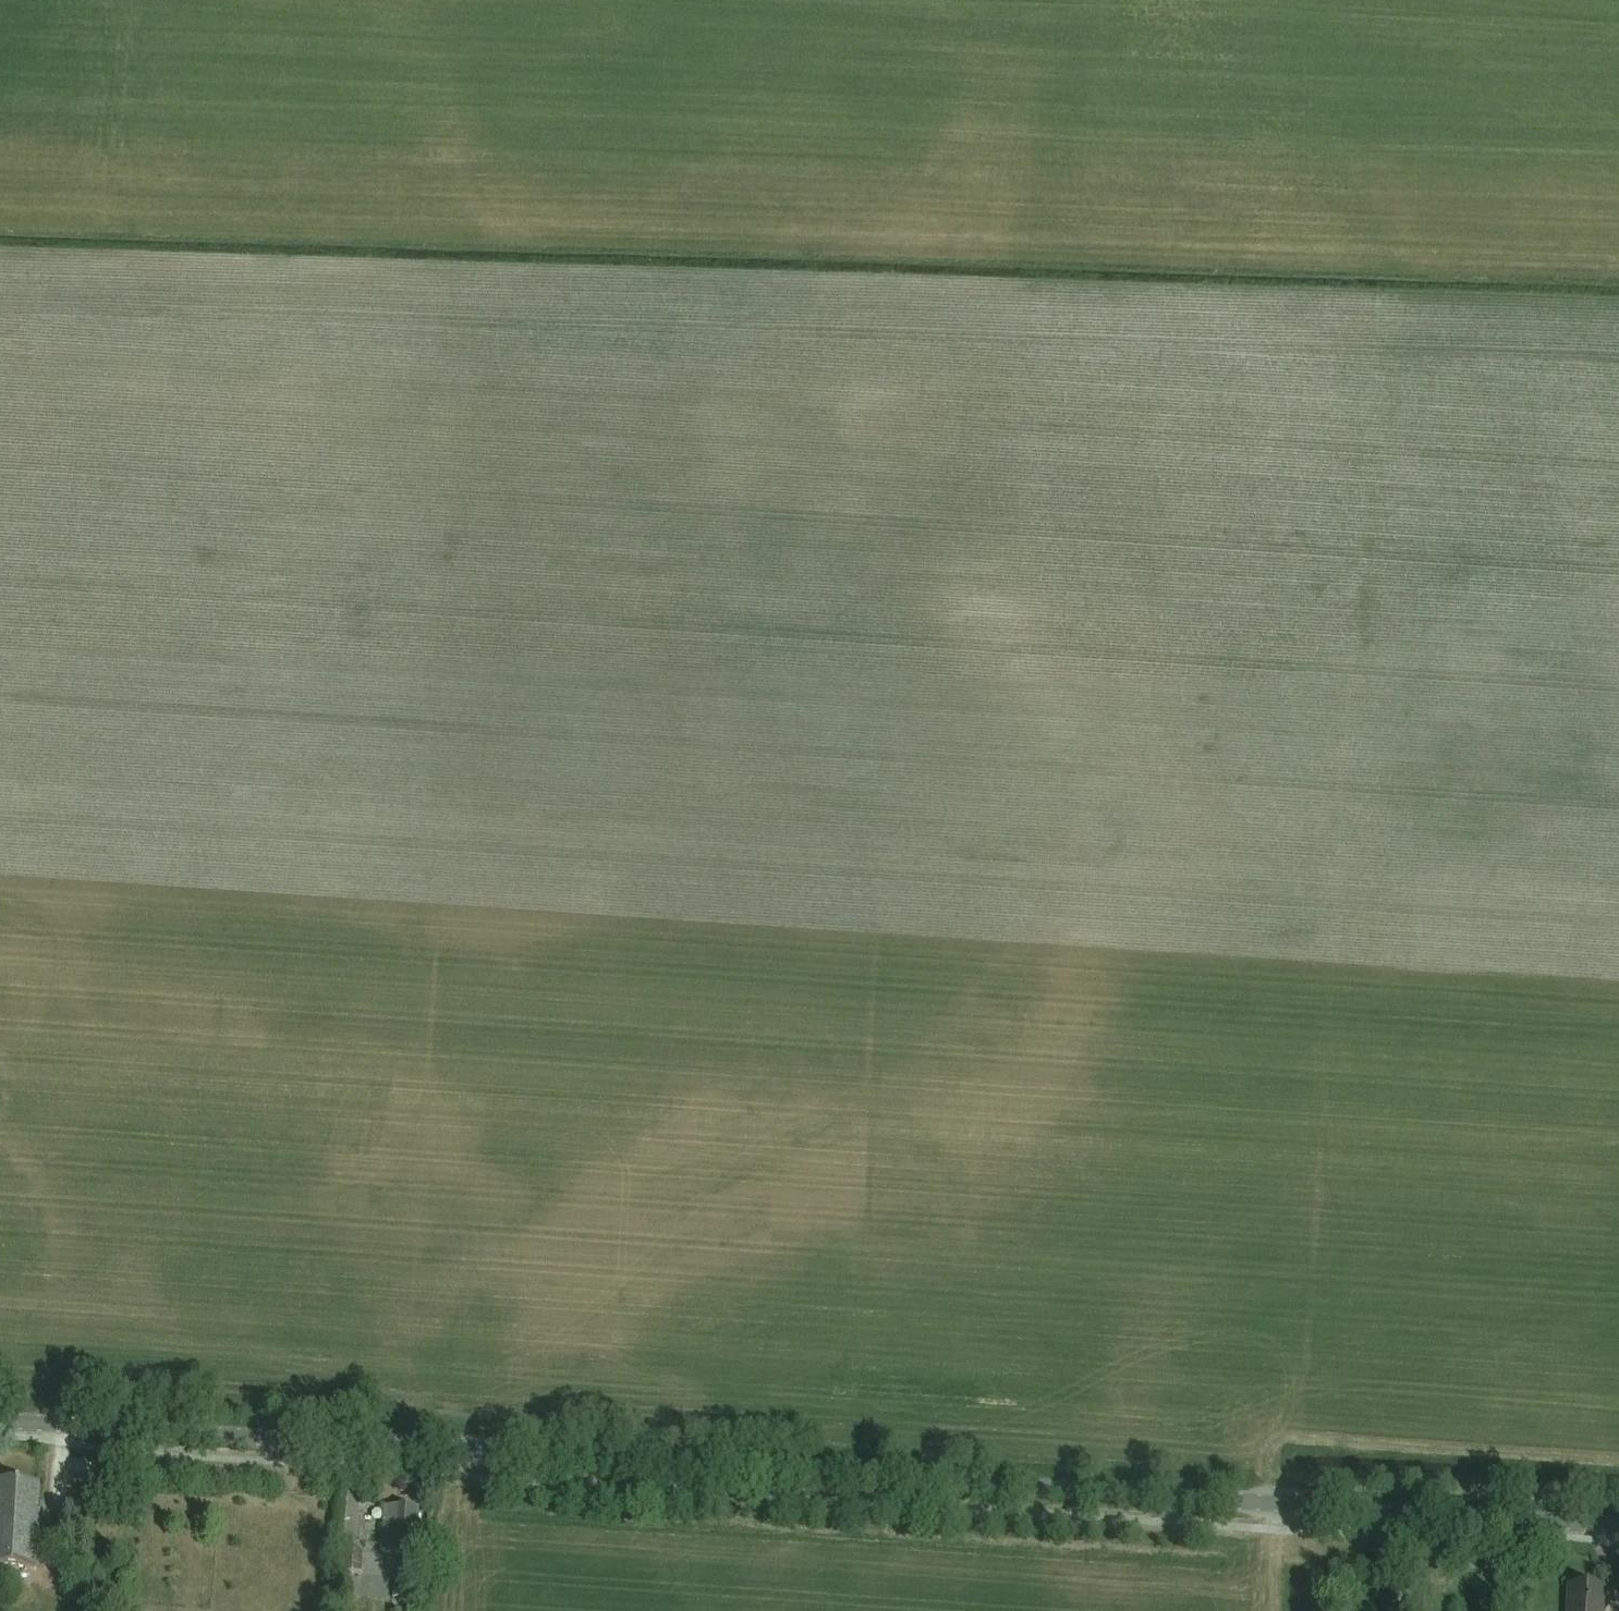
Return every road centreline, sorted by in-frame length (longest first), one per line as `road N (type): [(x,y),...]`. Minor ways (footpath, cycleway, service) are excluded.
road 1 (tertiary): [(1618,1524),(0,1421)]

